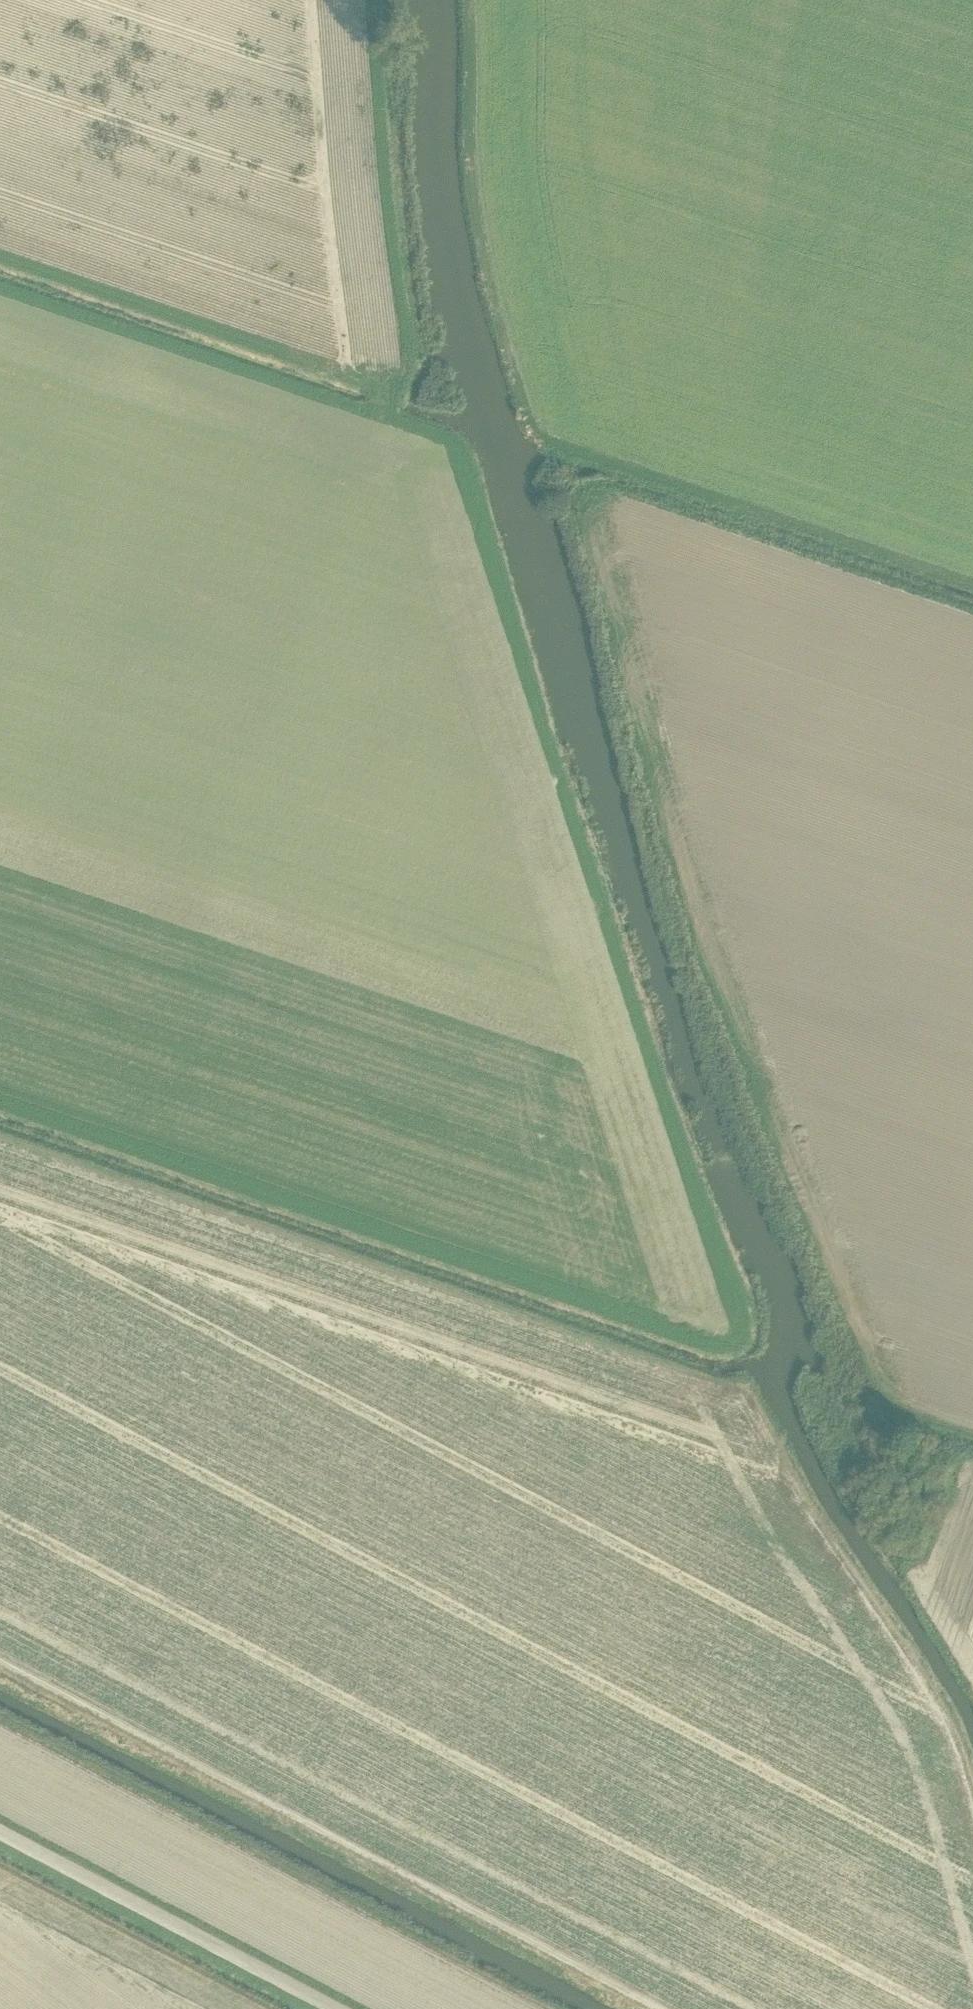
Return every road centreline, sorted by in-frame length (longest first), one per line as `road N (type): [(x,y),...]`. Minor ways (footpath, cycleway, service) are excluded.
road 1 (unclassified): [(332,2008),(0,1834)]

